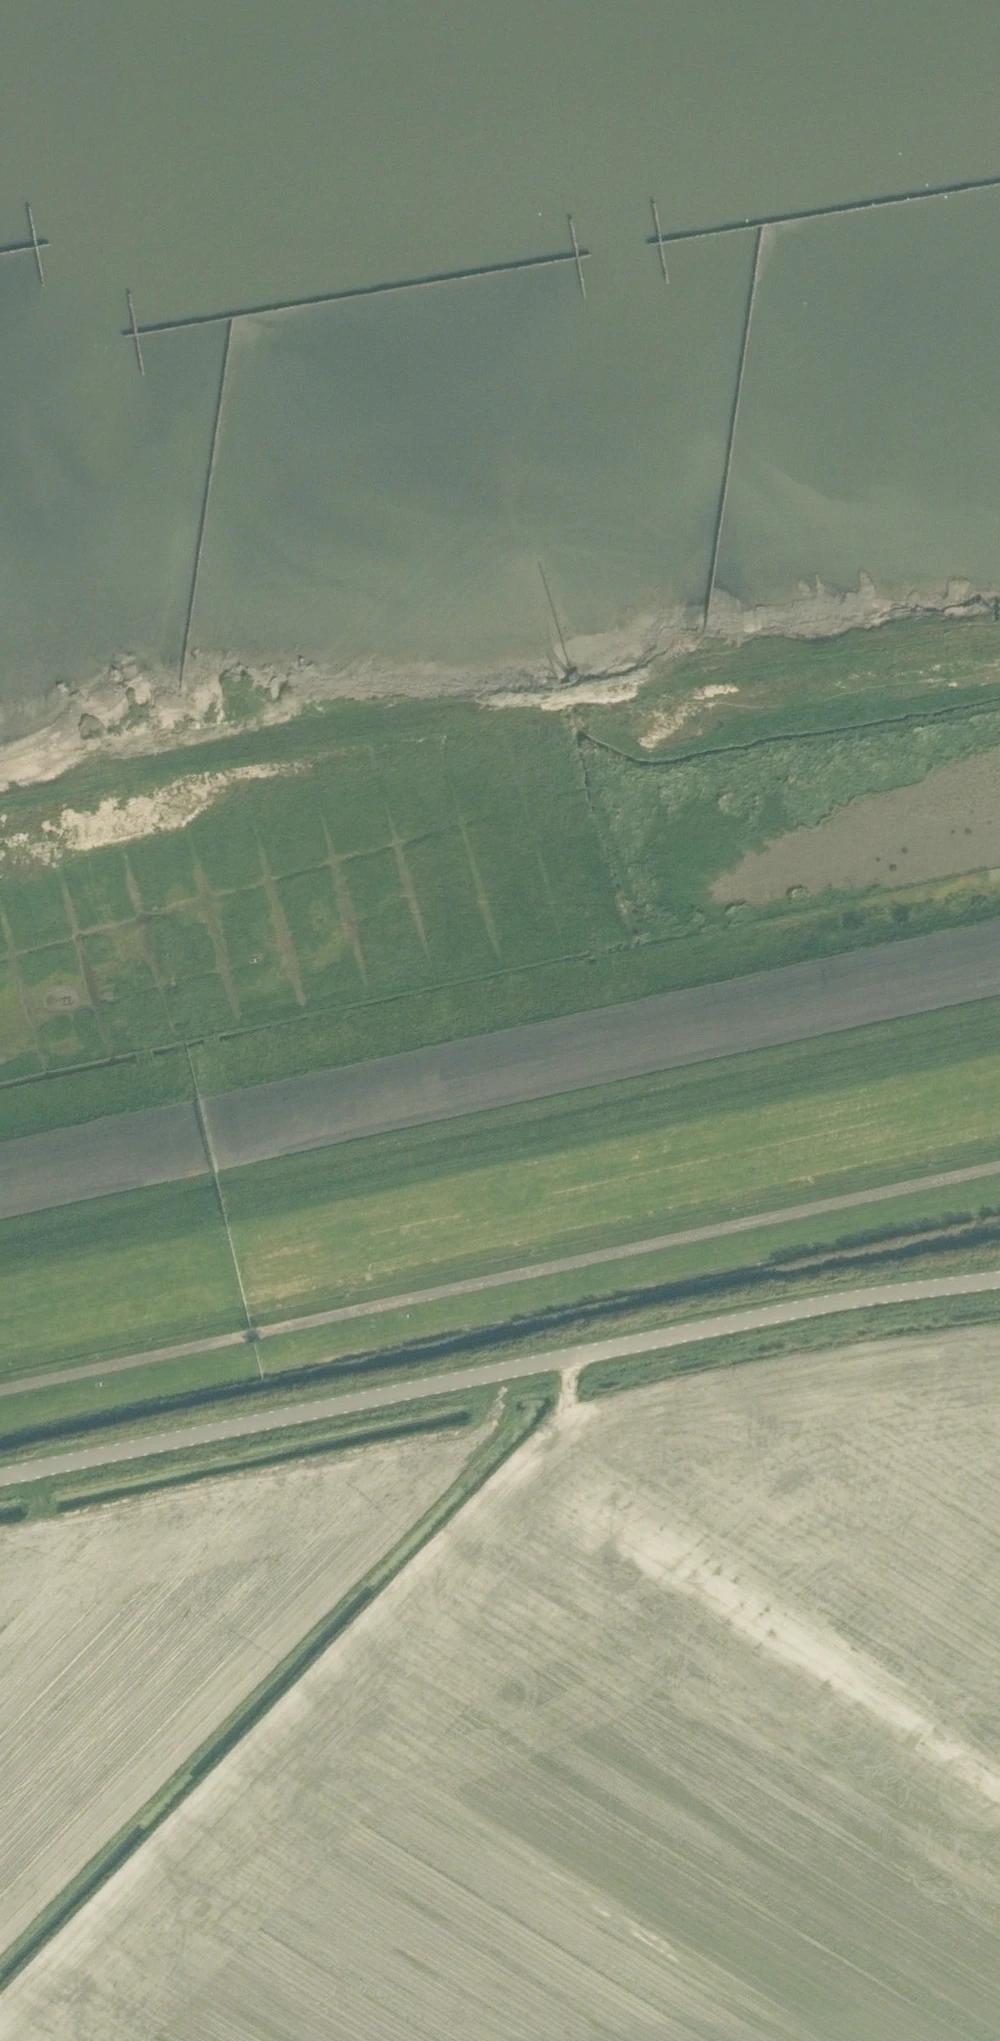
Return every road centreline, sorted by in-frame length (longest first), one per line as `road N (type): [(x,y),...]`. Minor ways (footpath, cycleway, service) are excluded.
road 1 (track): [(0,1208),(145,1176),(218,1178),(289,1143),(999,986)]
road 2 (tertiary): [(0,1478),(763,1318),(999,1279)]

